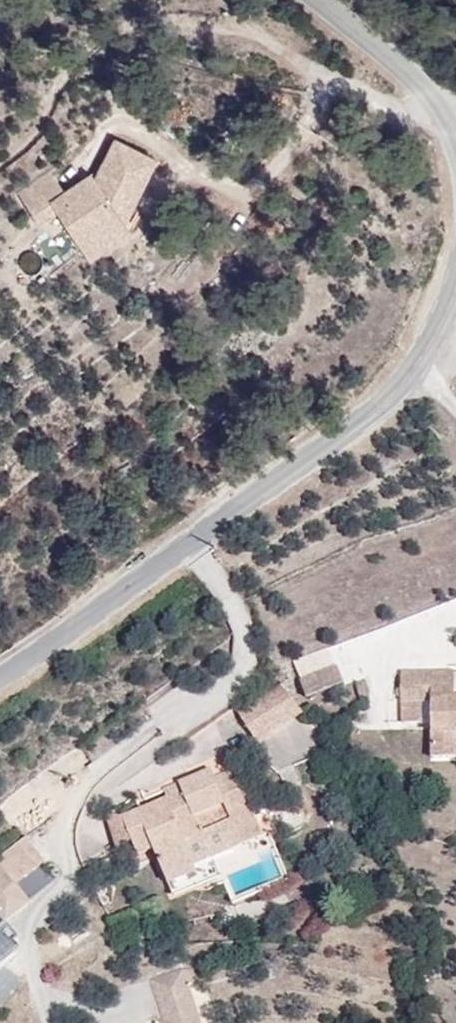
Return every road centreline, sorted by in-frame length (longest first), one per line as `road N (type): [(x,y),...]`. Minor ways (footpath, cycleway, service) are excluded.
road 1 (residential): [(455,320),(438,356),(383,407),(0,687)]
road 2 (residential): [(320,0),(455,128)]

